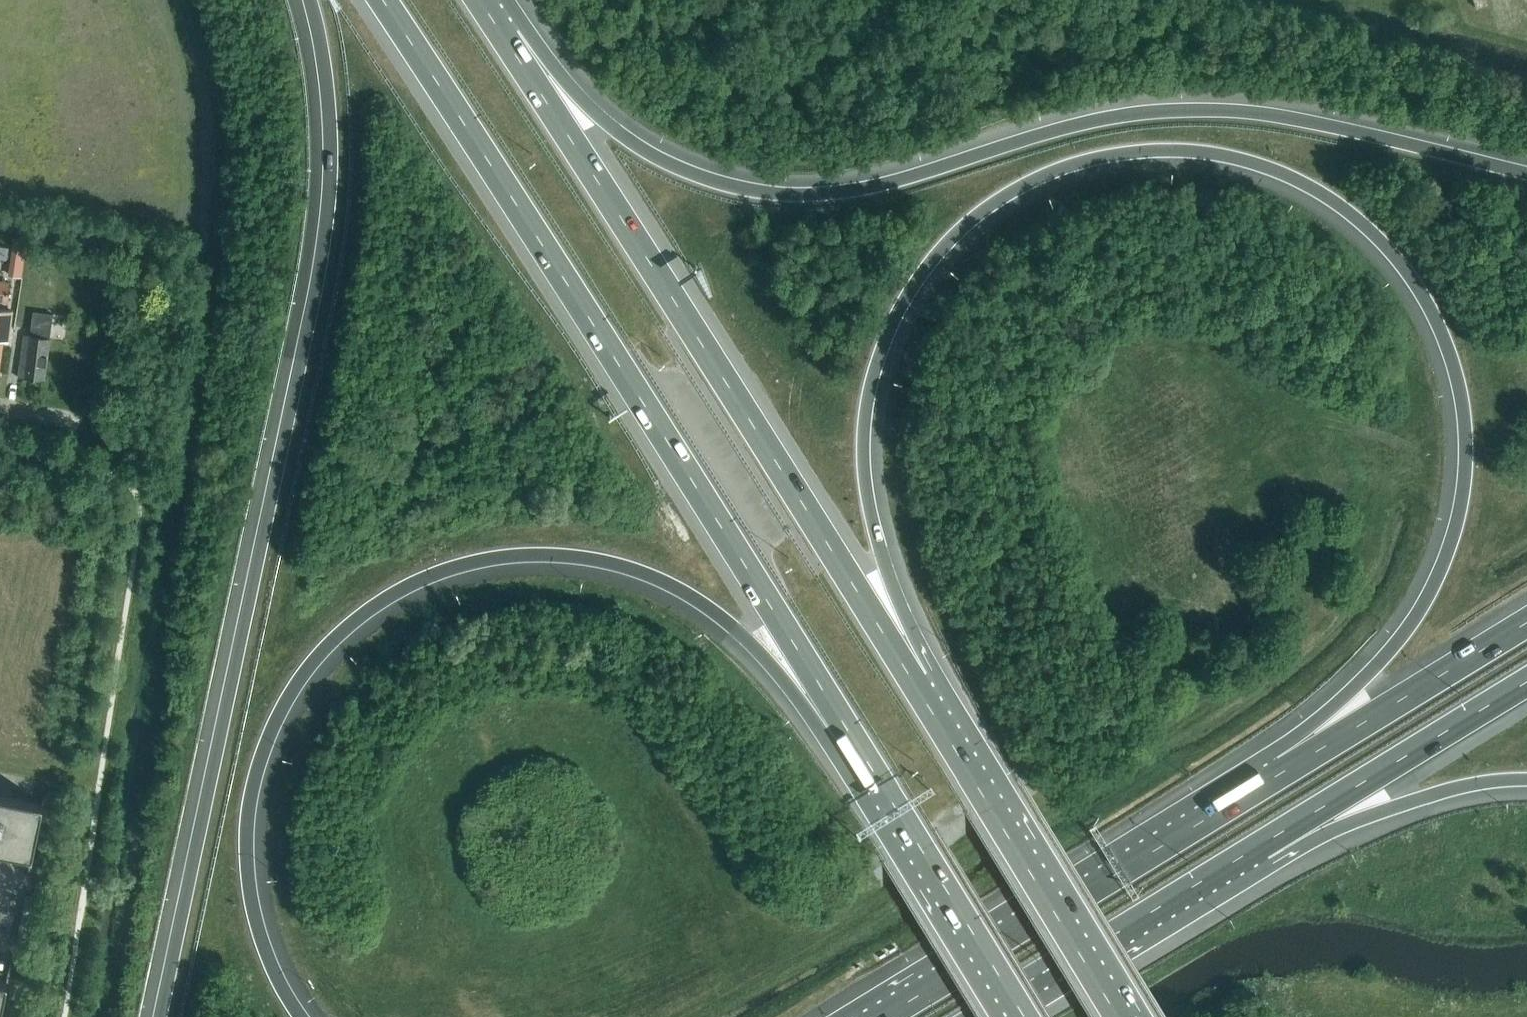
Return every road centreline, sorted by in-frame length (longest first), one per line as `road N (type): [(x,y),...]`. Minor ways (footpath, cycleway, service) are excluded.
road 1 (motorway): [(914,683),(865,466),(873,374),(903,302),(950,237),(1014,189),(1080,161),(1147,152),(1216,155),(1321,193),(1388,247),(1415,282),(1459,372),(1470,441),(1465,499),(1430,593),(1275,778)]
road 2 (motorway): [(1526,176),(1257,114),(1191,109),(1086,122),(881,180),(809,192),(732,182),(632,141),(505,37)]
road 3 (motorway): [(311,0),(329,85),(326,217),(159,1016)]
road 4 (motorway): [(300,1016),(255,913),(247,832),(255,776),(302,677),(352,621),(409,584),(466,563),(529,554),(634,570),(709,608),(848,729)]
road 5 (trunk): [(382,0),(848,729)]
road 6 (trunk): [(914,683),(505,37)]
road 7 (motorway): [(1275,778),(886,1016)]
road 8 (trunk): [(1120,1016),(914,683)]
road 9 (trunk): [(848,729),(1025,1016)]
road 10 (motorway): [(983,1016),(1259,847)]
road 11 (motorway): [(1259,847),(1526,682)]
road 12 (motorway): [(1526,624),(1275,778)]
road 13 (motorway): [(1259,847),(1440,791),(1526,781)]

